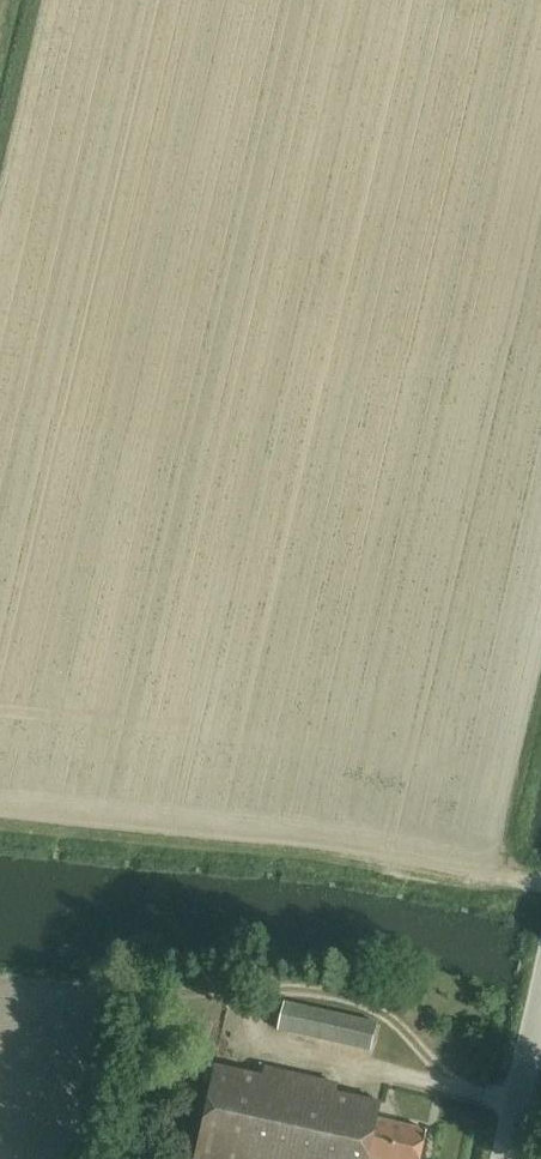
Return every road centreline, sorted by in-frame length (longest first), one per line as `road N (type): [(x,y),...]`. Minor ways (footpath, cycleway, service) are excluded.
road 1 (track): [(540,882),(298,832),(0,809)]
road 2 (track): [(231,989),(0,979)]
road 3 (unclassified): [(505,1158),(540,1001)]
road 4 (track): [(0,152),(35,0)]
road 5 (track): [(540,725),(507,875)]

